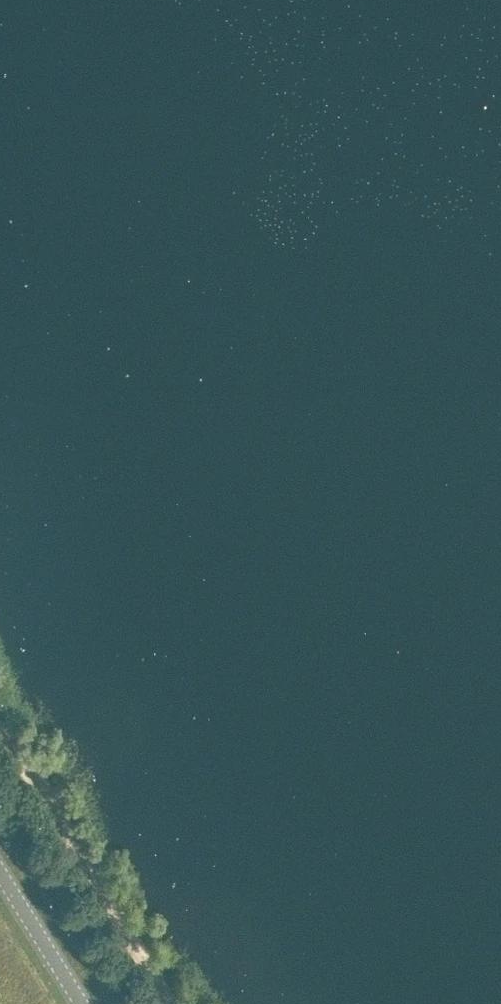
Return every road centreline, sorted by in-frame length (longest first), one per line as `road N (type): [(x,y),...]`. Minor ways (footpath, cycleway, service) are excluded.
road 1 (unclassified): [(83,1003),(0,871)]

